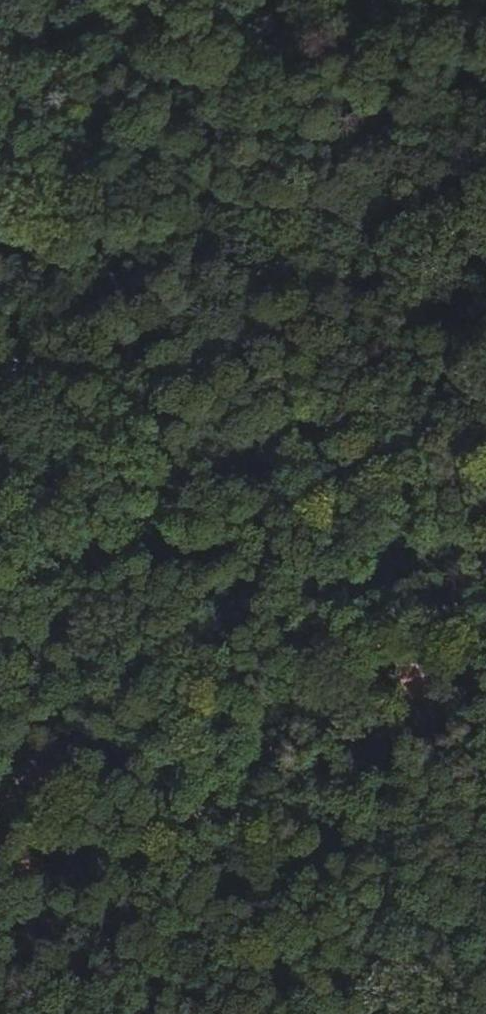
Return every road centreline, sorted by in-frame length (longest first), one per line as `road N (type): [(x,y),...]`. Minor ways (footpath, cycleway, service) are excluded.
road 1 (track): [(262,818),(326,772),(384,755),(433,638),(485,569)]
road 2 (track): [(262,818),(253,480)]
road 3 (track): [(384,755),(419,1013)]
road 4 (track): [(0,496),(253,480)]
road 5 (track): [(253,480),(485,464)]
road 6 (track): [(271,1013),(262,818)]

